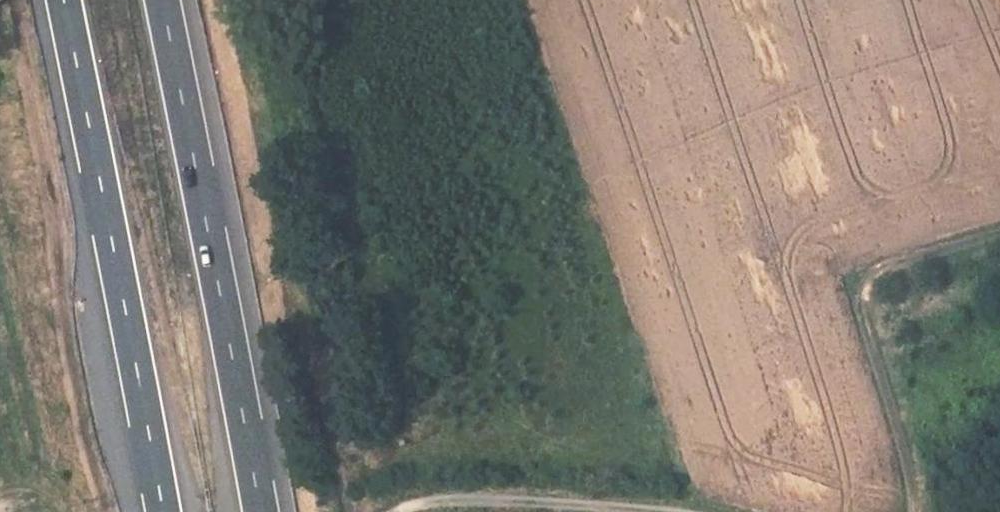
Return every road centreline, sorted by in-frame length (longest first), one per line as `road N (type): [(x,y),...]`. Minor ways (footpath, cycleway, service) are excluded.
road 1 (motorway): [(63,0),(163,511)]
road 2 (motorway): [(263,511),(164,0)]
road 3 (track): [(916,511),(862,297),(865,280),(886,263),(999,228)]
road 4 (track): [(400,511),(491,505),(589,511)]

